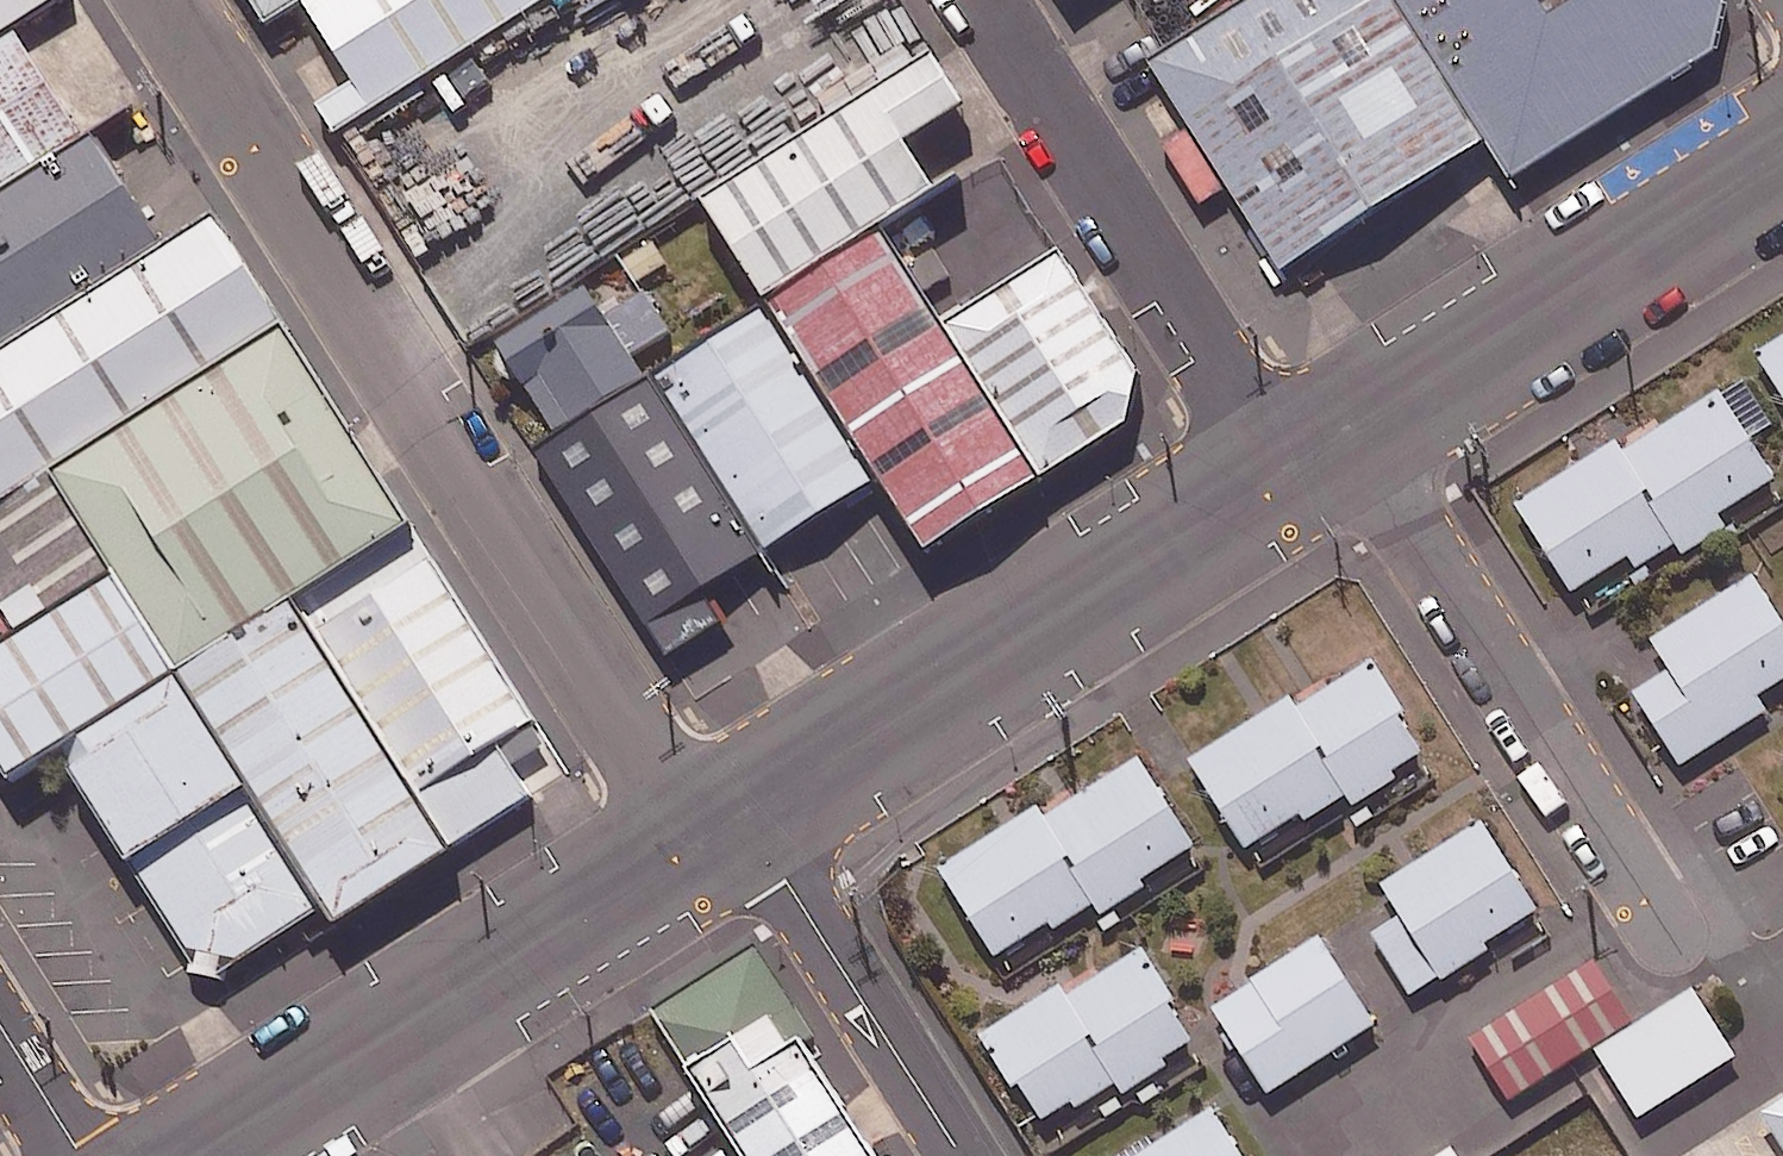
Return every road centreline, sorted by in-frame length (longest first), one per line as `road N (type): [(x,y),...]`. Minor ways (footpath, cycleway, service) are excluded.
road 1 (unclassified): [(163,0),(702,839)]
road 2 (unclassified): [(740,814),(1291,465)]
road 3 (unclassified): [(199,1155),(702,839)]
road 4 (unclassified): [(1348,430),(1667,931)]
road 5 (unclassified): [(992,0),(1291,465)]
road 6 (unclassified): [(1348,430),(1782,157)]
road 7 (unclassified): [(740,814),(960,1155)]
road 8 (unclassified): [(0,1024),(81,1155)]

